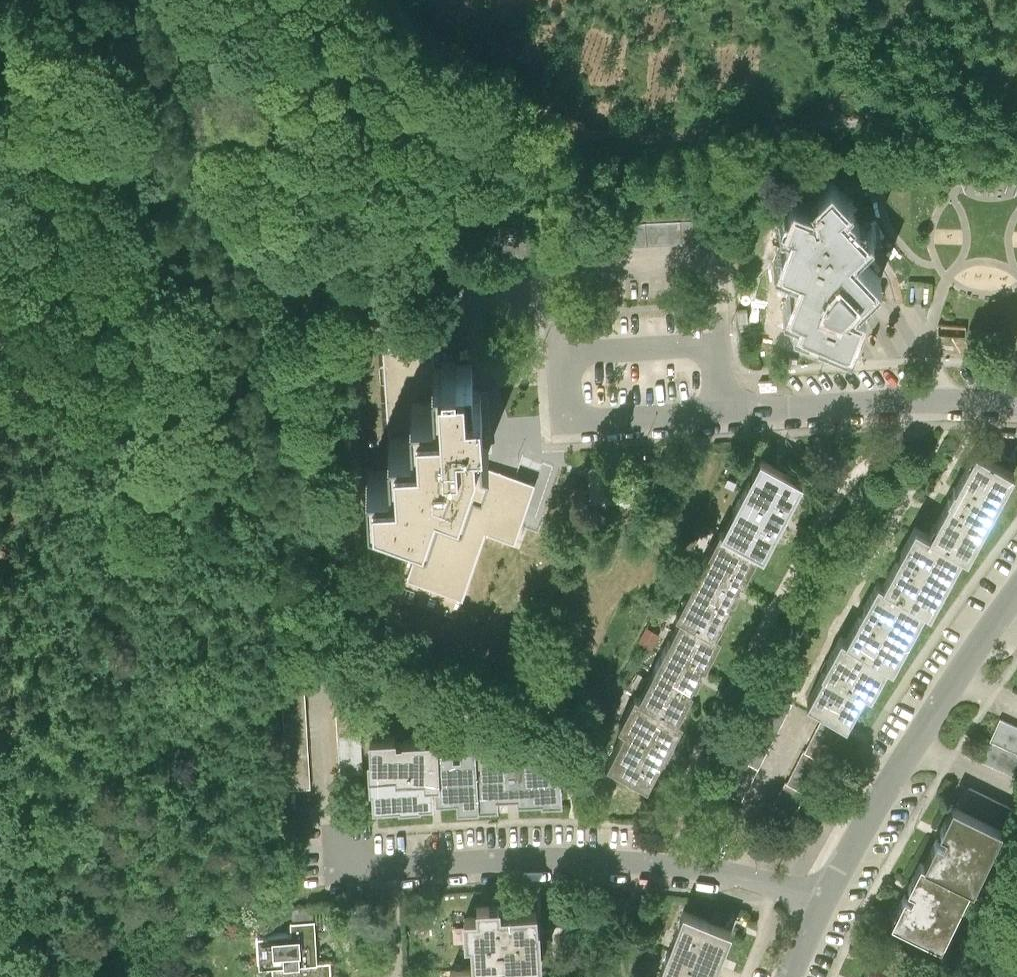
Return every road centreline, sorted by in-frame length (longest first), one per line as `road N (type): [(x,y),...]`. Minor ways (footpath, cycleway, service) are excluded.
road 1 (track): [(176,343),(143,440),(29,976)]
road 2 (track): [(176,343),(227,303),(315,263),(371,210),(580,125)]
road 3 (residential): [(822,902),(775,883),(665,861),(390,865)]
road 4 (residential): [(728,413),(561,424),(558,355),(723,345)]
road 5 (residential): [(1016,593),(874,804),(822,902)]
road 6 (track): [(580,125),(627,137),(883,123)]
road 7 (residential): [(1016,407),(728,413)]
road 8 (track): [(393,0),(580,125)]
road 9 (track): [(386,624),(370,611),(347,564),(344,441)]
road 10 (track): [(883,123),(1016,125)]

